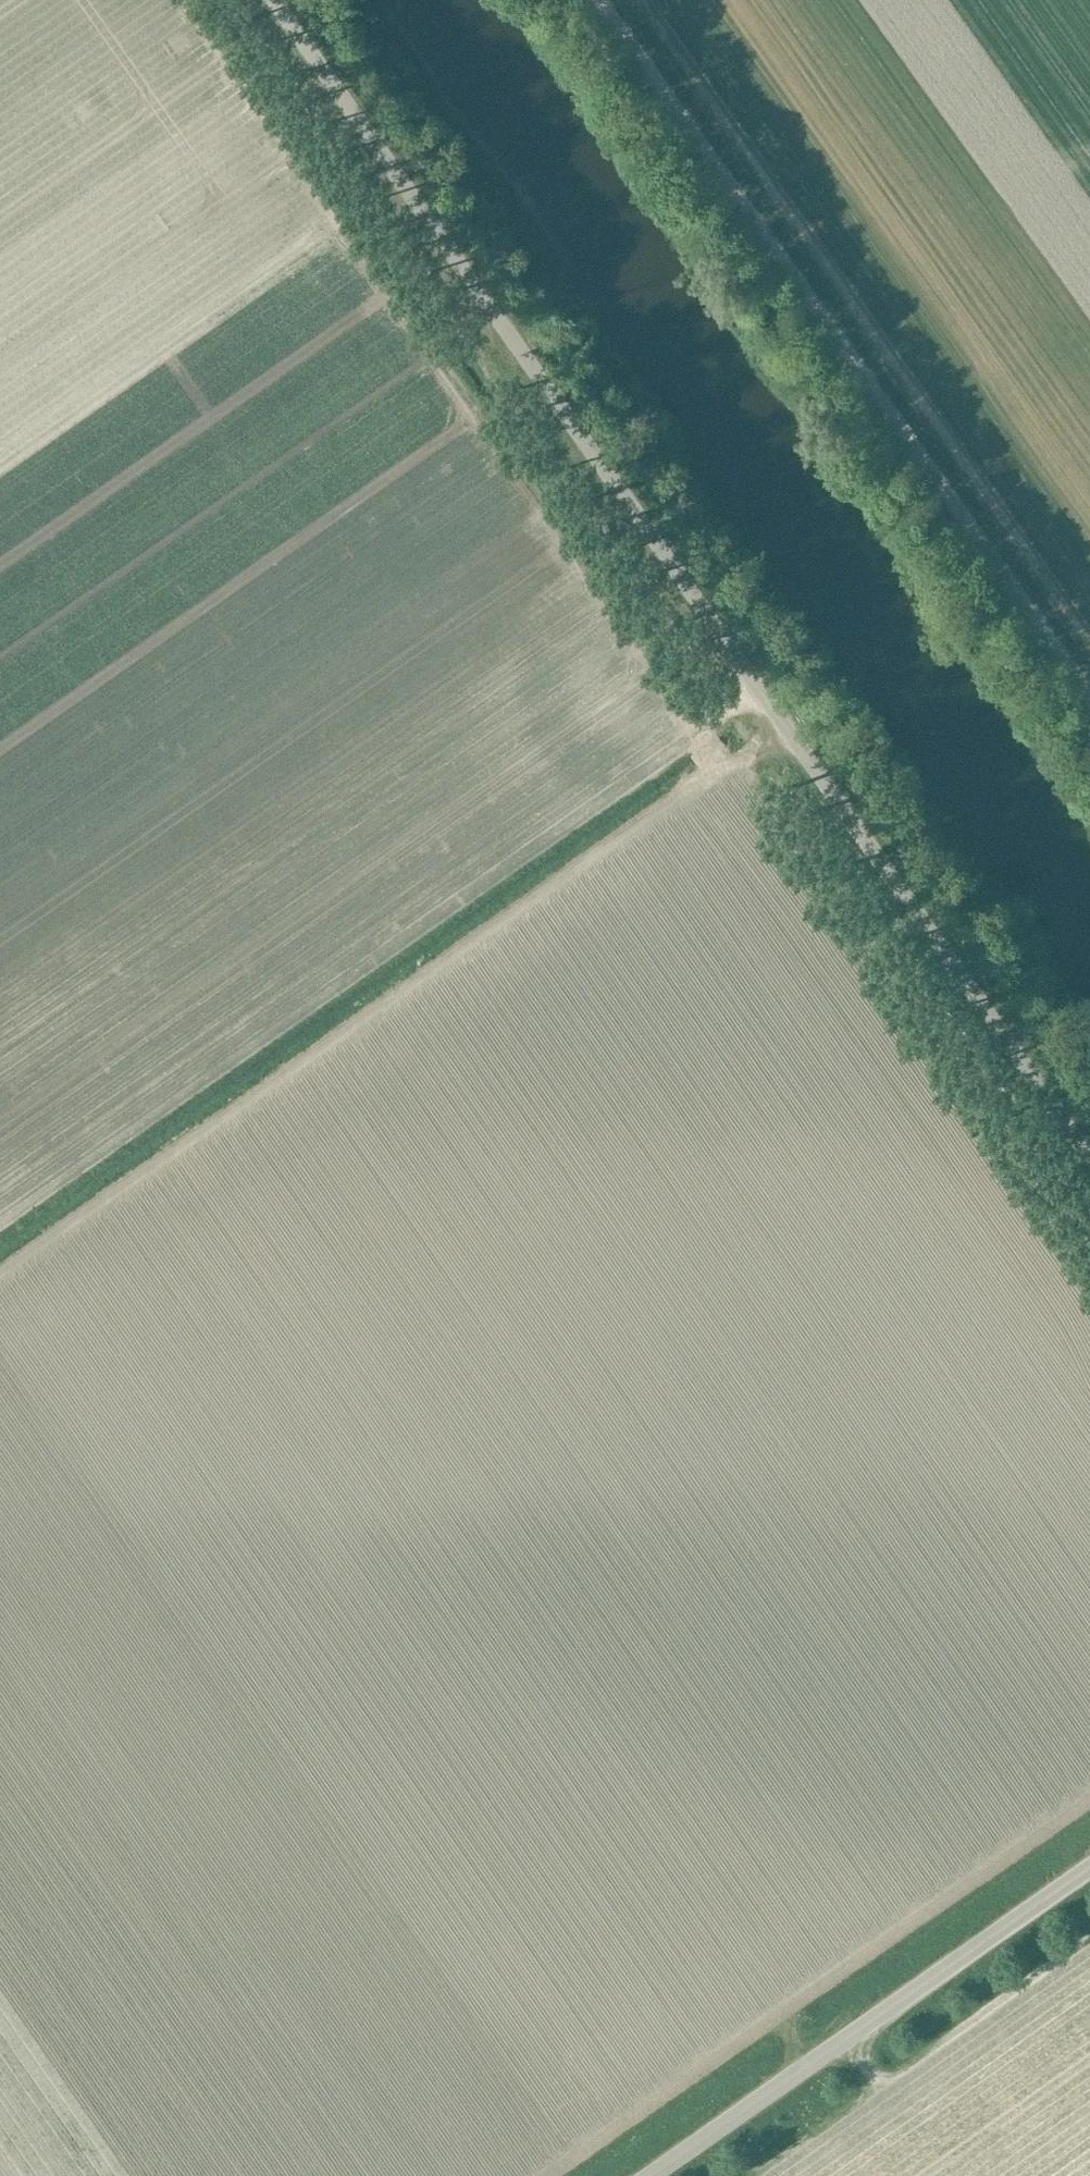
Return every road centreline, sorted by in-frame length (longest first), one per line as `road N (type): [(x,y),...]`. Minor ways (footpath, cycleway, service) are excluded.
road 1 (unclassified): [(1089,1156),(268,0)]
road 2 (unclassified): [(641,2175),(1089,1861)]

